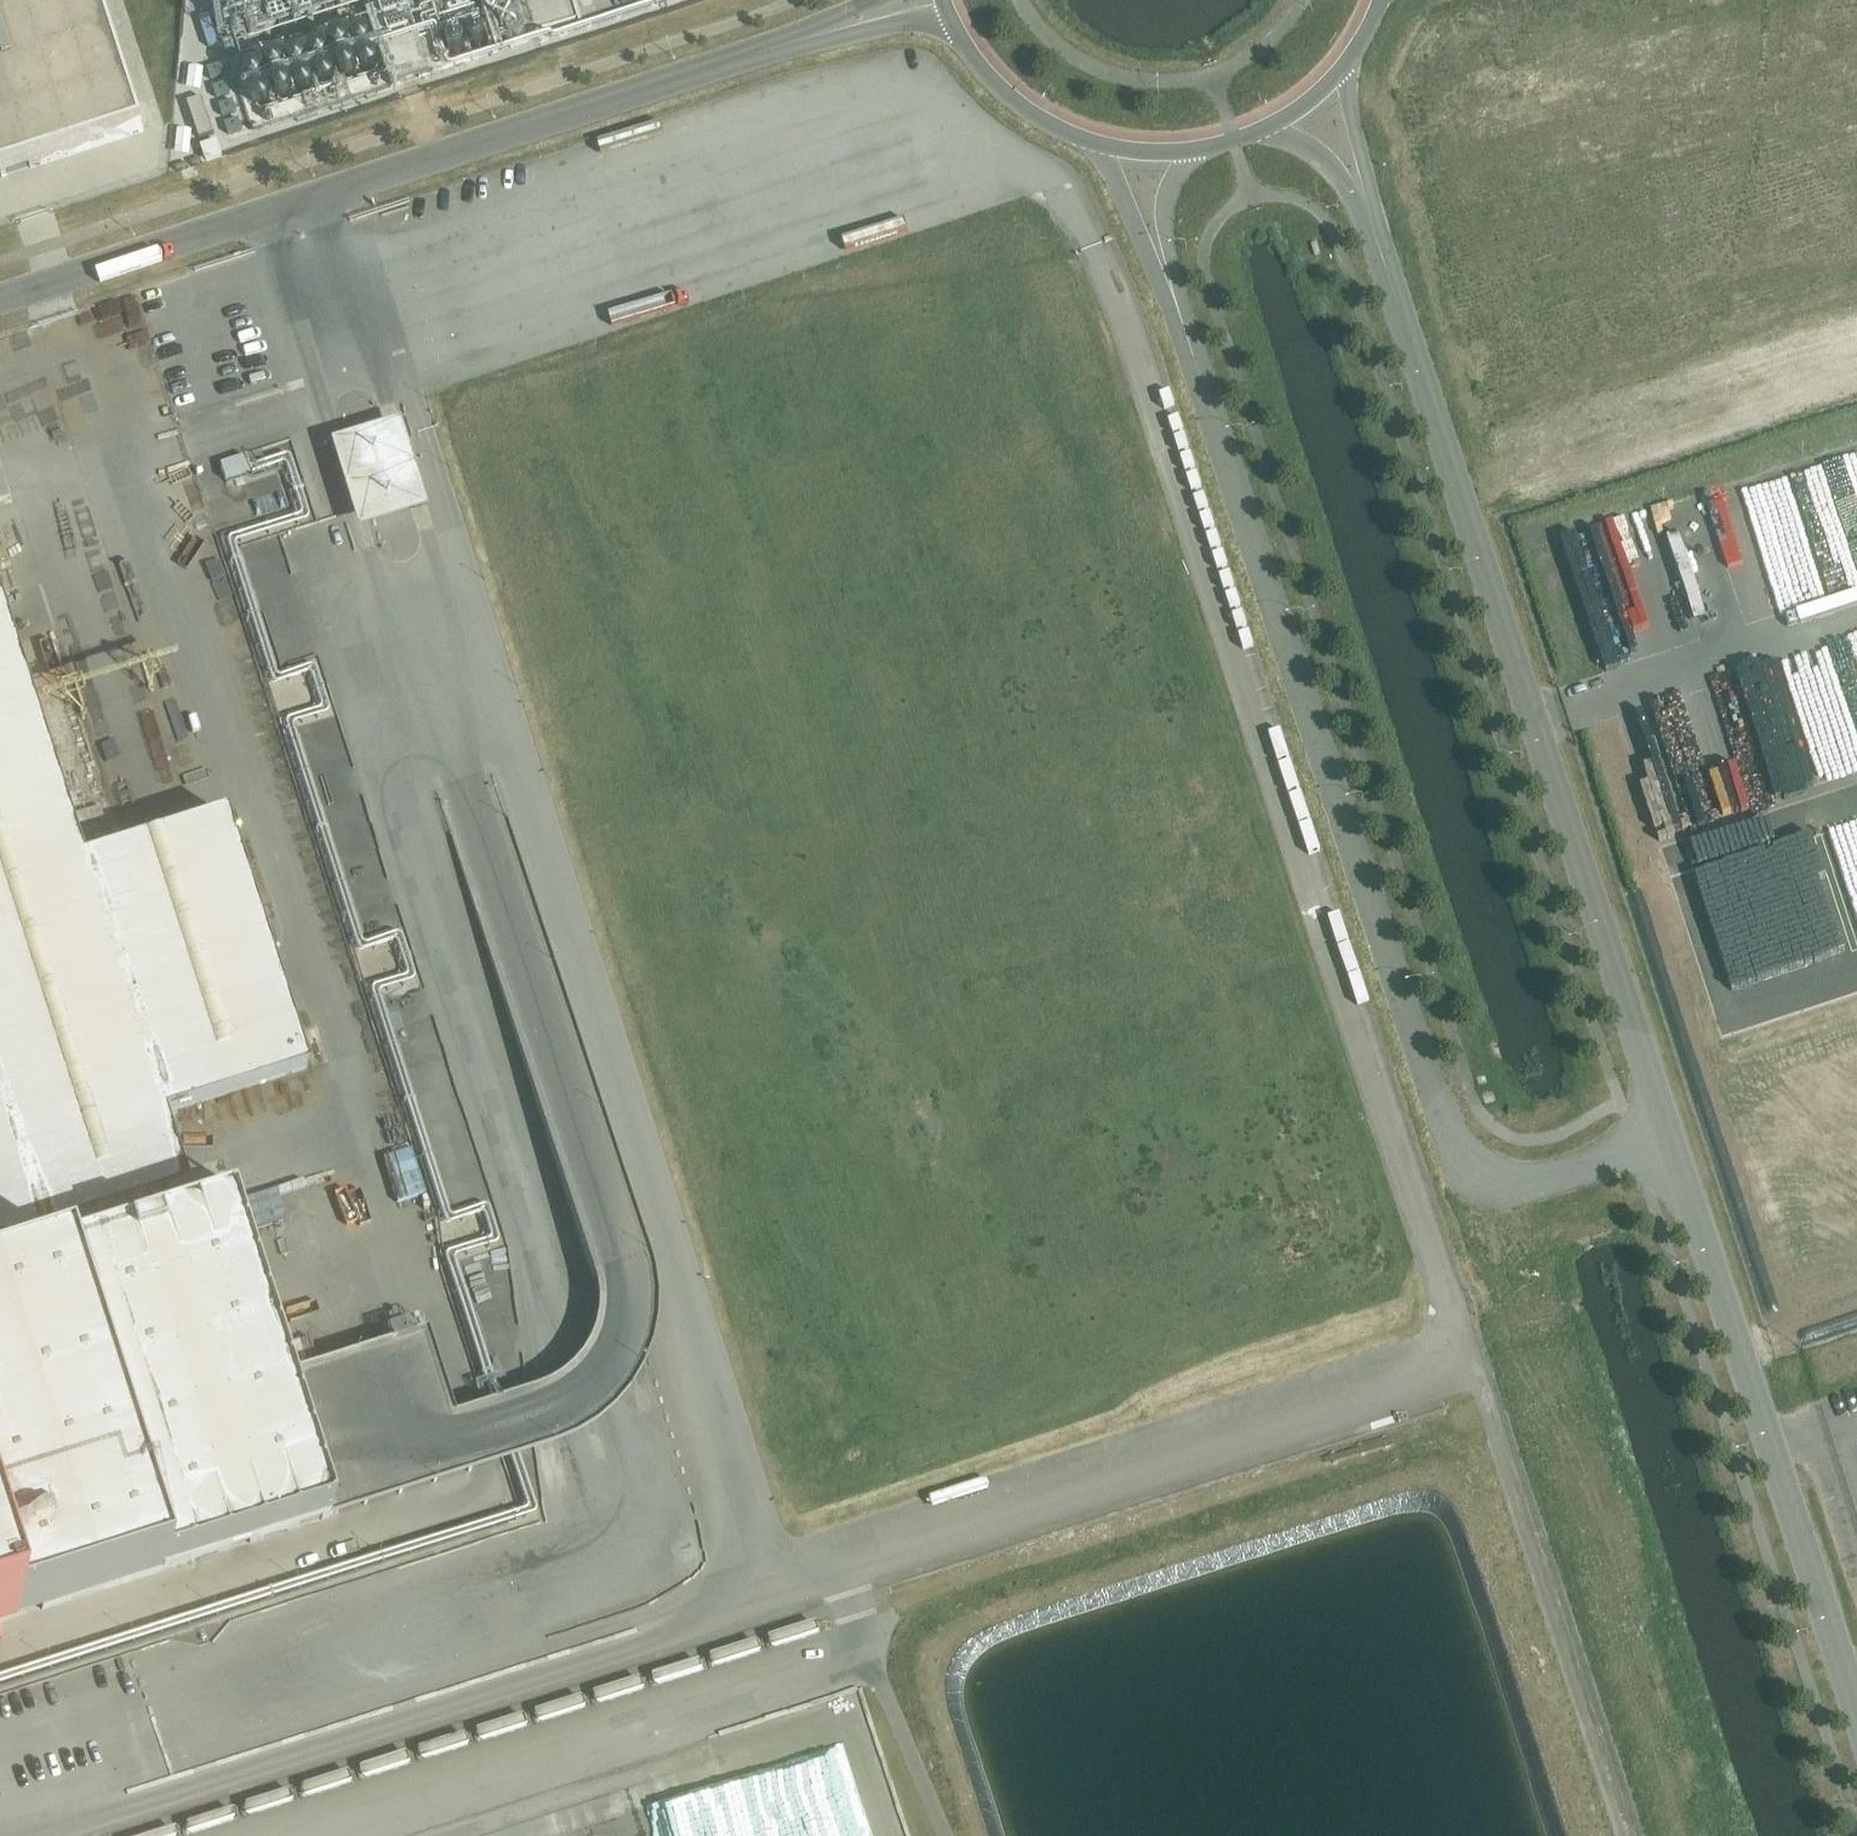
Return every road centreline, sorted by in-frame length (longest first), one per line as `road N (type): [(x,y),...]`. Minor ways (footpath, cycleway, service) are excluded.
road 1 (unclassified): [(1145,157),(1182,328),(1445,1129),(1467,1168),(1495,1184),(1673,1152)]
road 2 (unclassified): [(1673,1152),(1364,195),(1322,96)]
road 3 (unclassified): [(925,0),(0,301)]
road 4 (unclassified): [(1673,1152),(1856,1697)]
road 5 (unclassified): [(943,0),(971,57),(1018,107),(1078,141),(1145,157)]
road 6 (unclassified): [(1145,157),(1238,145),(1322,96)]

